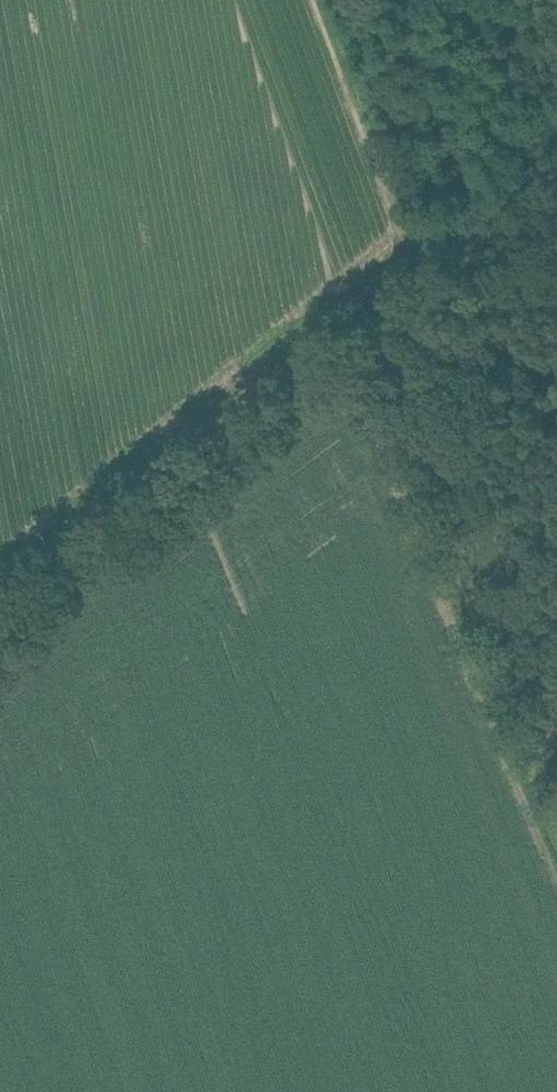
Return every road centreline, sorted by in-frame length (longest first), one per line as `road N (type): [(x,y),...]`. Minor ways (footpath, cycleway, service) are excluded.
road 1 (track): [(0,622),(556,195)]
road 2 (track): [(342,356),(399,340),(556,340)]

